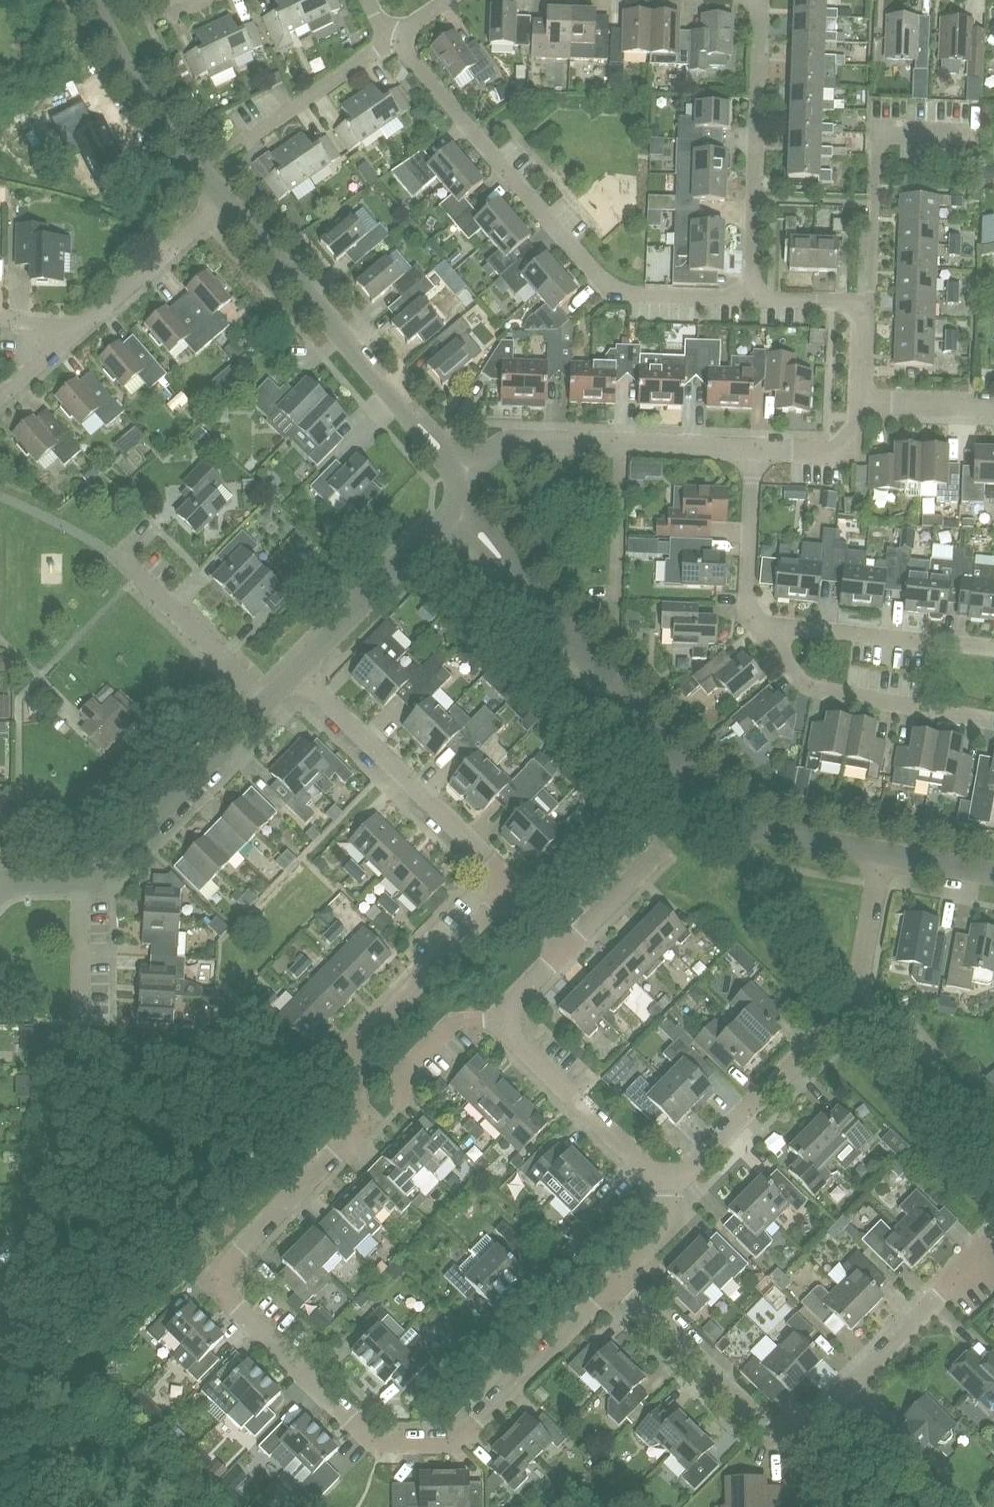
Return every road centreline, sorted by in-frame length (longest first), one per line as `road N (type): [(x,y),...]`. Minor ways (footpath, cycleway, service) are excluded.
road 1 (residential): [(616,1279),(457,1441),(374,1442),(235,1307),(233,1263),(353,1131),(350,1053),(511,889)]
road 2 (residential): [(880,852),(772,828),(722,808),(459,504)]
road 3 (residential): [(616,1279),(774,1431),(793,1431),(818,1417),(961,1278),(985,1269)]
road 4 (residential): [(749,296),(613,292),(389,41)]
road 5 (residential): [(458,472),(224,200)]
road 6 (residential): [(511,889),(492,861),(296,669)]
road 7 (residential): [(749,296),(760,0)]
road 8 (residential): [(869,300),(875,130),(980,133)]
road 9 (unclassified): [(78,878),(108,862),(267,700)]
road 10 (residential): [(993,716),(804,674),(763,624)]
road 11 (residential): [(672,1177),(687,1173),(854,1004)]
road 12 (unclassified): [(224,200),(134,86),(92,0)]
road 13 (residential): [(504,1020),(510,1035),(654,1174),(672,1177)]
road 14 (unclassified): [(296,669),(459,504)]
road 15 (residential): [(993,651),(763,624)]
road 16 (residential): [(267,700),(111,554)]
road 17 (residential): [(854,1004),(901,1017),(993,1131)]
road 18 (residential): [(79,330),(224,200)]
road 19 (residential): [(763,624),(750,600),(750,443)]
road 20 (residential): [(244,137),(355,71),(389,41)]
road 21 (residential): [(618,439),(502,441),(458,472)]
road 22 (residential): [(400,1103),(401,1070),(453,1021),(504,1020)]
road 23 (residential): [(854,1004),(880,852)]
road 24 (residential): [(862,401),(853,447),(750,443)]
road 25 (unclassified): [(78,878),(78,1019)]
road 26 (residential): [(617,576),(618,439)]
road 27 (residential): [(562,948),(662,858)]
road 28 (residential): [(750,443),(618,439)]
road 29 (residential): [(993,405),(862,401)]
road 30 (residential): [(616,1279),(670,1224),(672,1177)]

